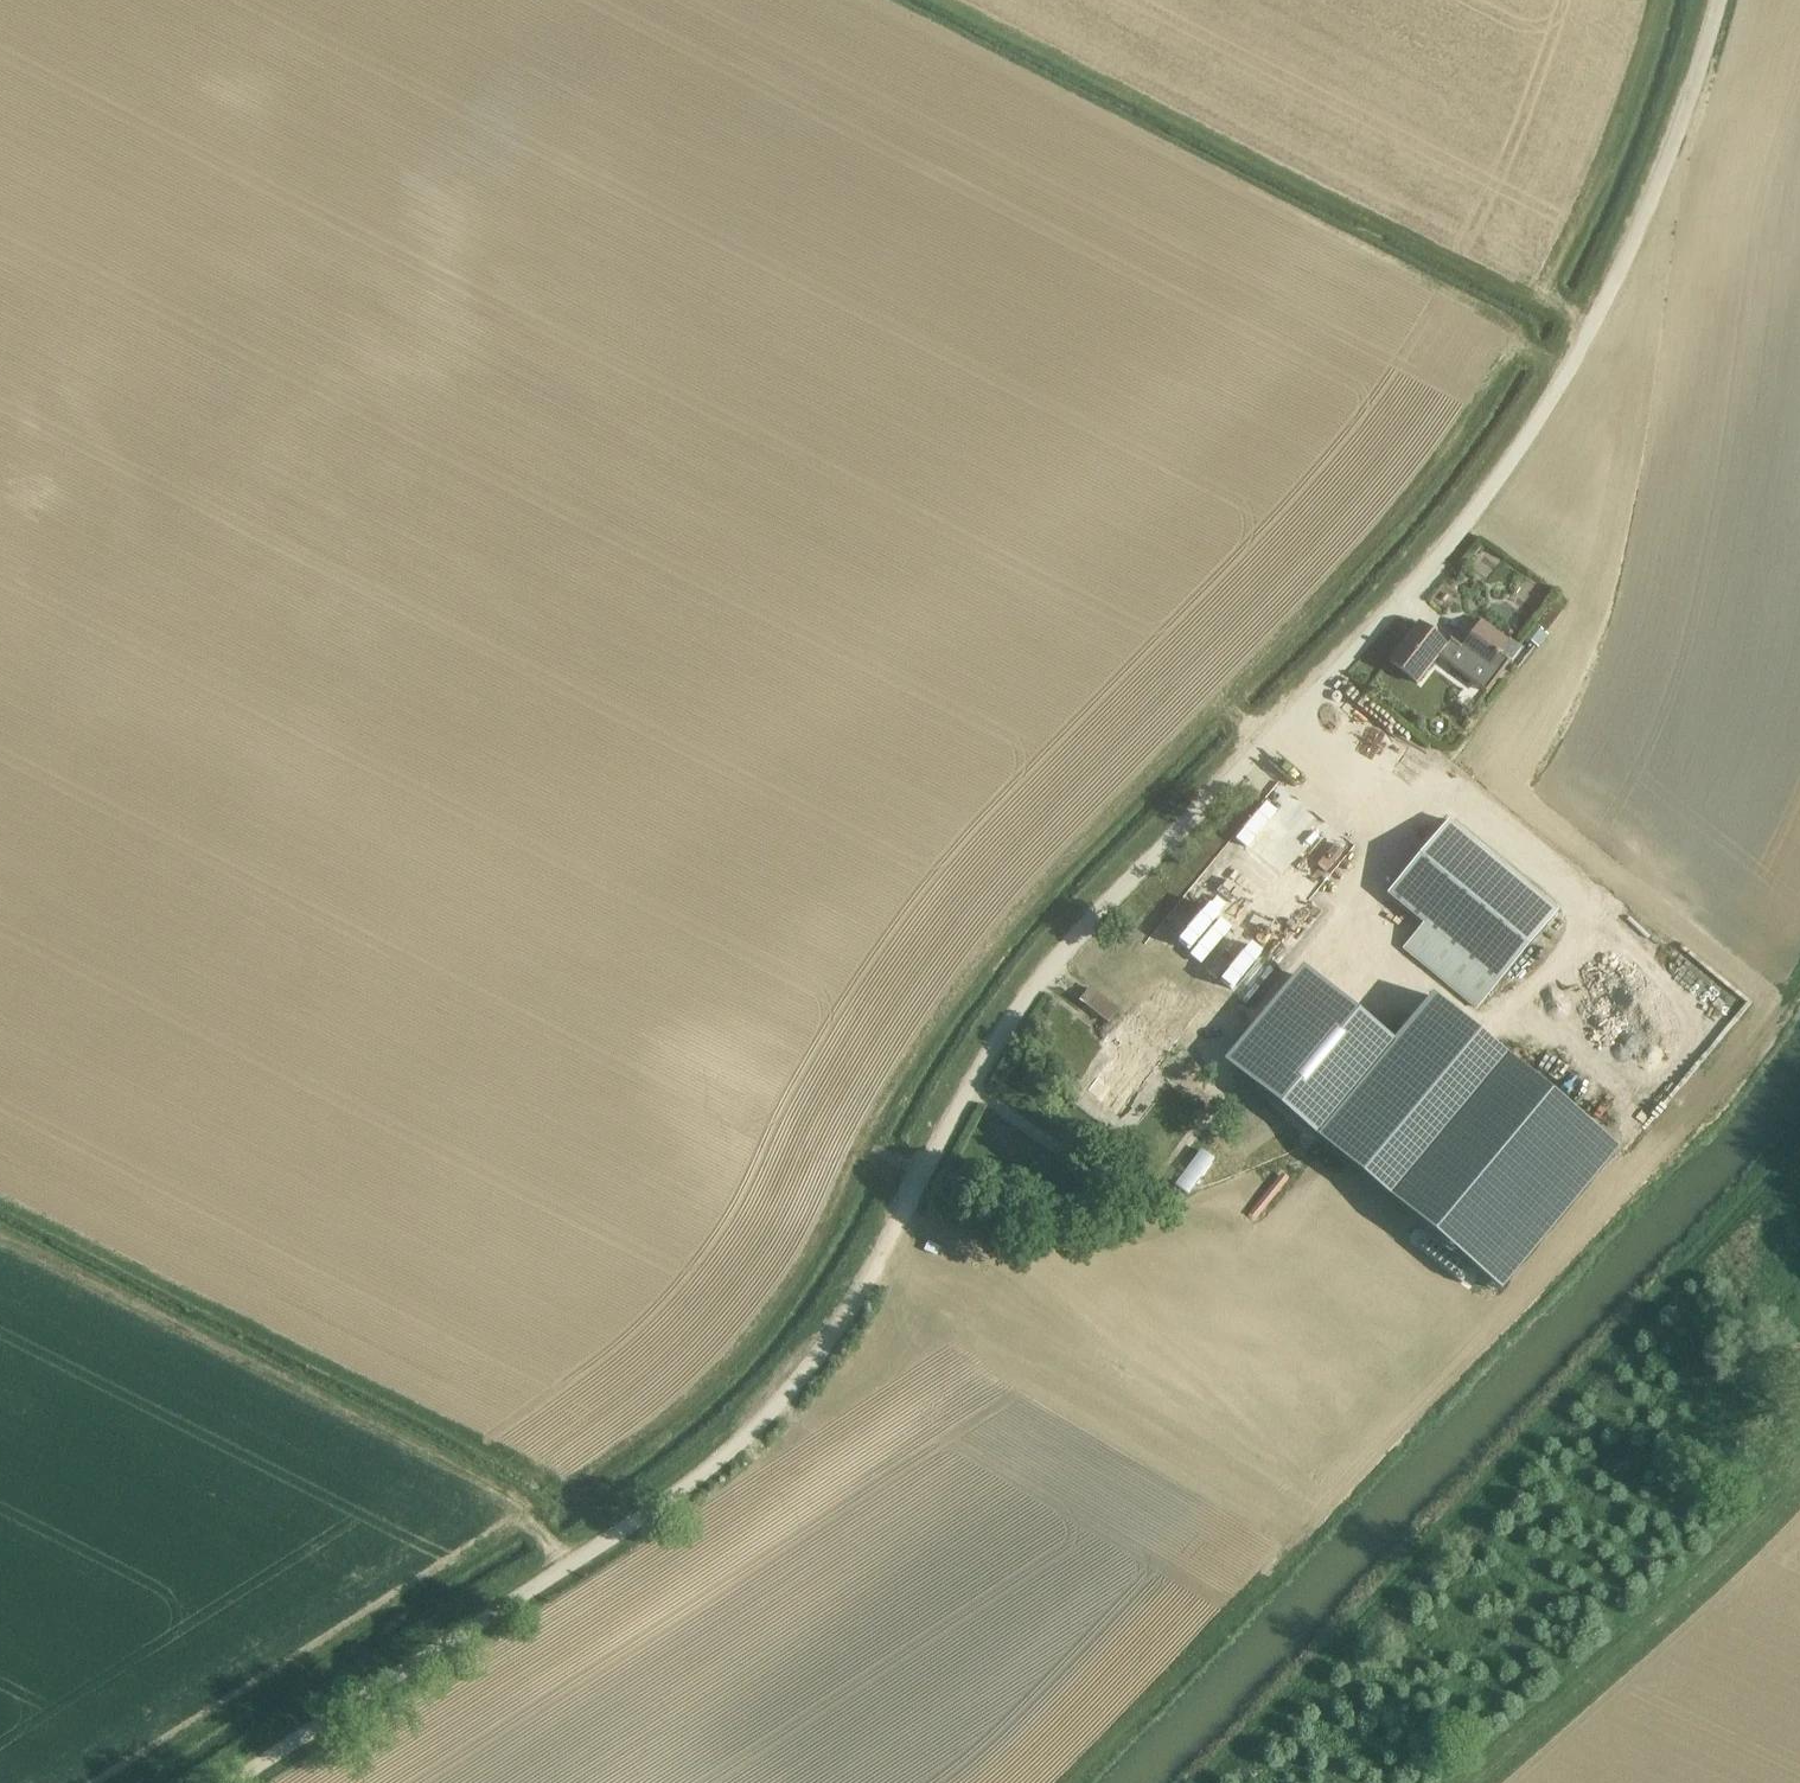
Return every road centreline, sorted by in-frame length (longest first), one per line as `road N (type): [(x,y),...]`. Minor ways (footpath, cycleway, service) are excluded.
road 1 (unclassified): [(243,1782),(723,1468),(785,1405),(845,1327),(961,1111),(1096,927),(1479,519),(1539,440),(1625,282),(1718,0)]

